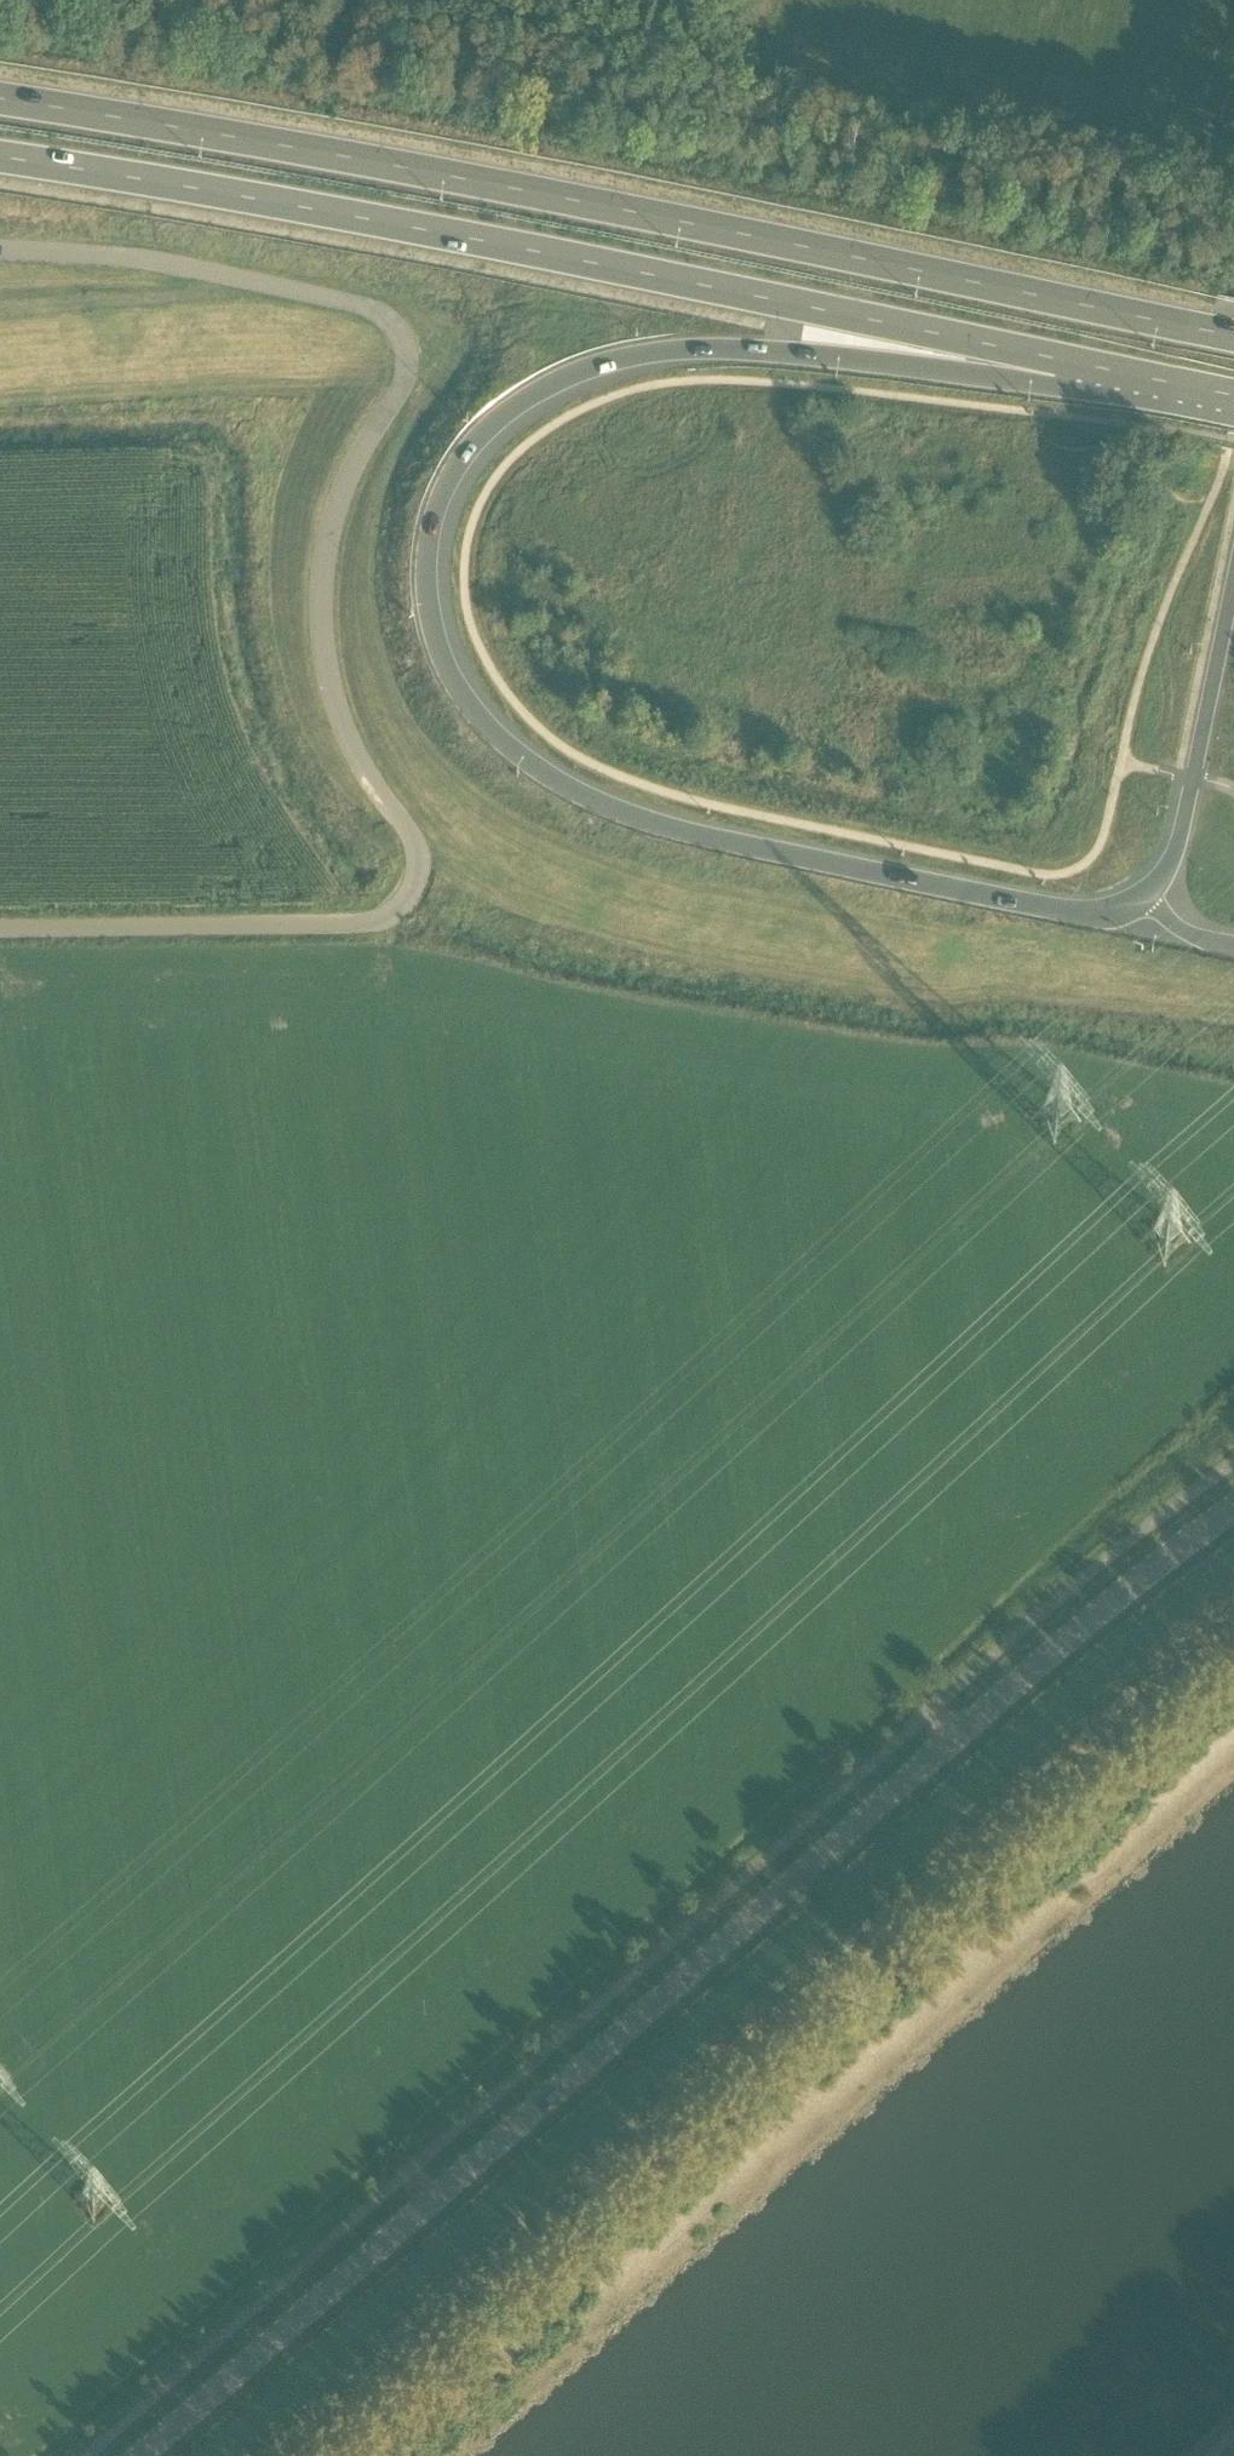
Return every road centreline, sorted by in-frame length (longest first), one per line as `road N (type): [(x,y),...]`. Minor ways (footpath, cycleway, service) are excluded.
road 1 (trunk): [(1142,897),(1076,913),(681,831),(582,799),(524,766),(479,723),(444,660),(429,599),(432,545),(455,479),(484,437),(525,401),(574,375),(633,355),(726,348),(1102,367)]
road 2 (tertiary): [(142,2455),(1060,1650),(1233,1513)]
road 3 (unclassified): [(0,933),(366,925),(395,914),(415,891),(419,863),(414,840),(366,779),(335,708),(322,625),(328,545),(352,474),(401,399),(405,358),(386,323),(342,303),(142,261),(0,251)]
road 4 (trunk): [(1233,339),(420,171),(0,104)]
road 5 (trunk): [(0,163),(416,228),(1102,367)]
road 6 (track): [(0,399),(305,388),(401,399)]
road 7 (trunk): [(1233,565),(1178,849),(1142,897)]
road 8 (track): [(0,311),(265,287)]
road 9 (trunk): [(1102,367),(1233,394)]

